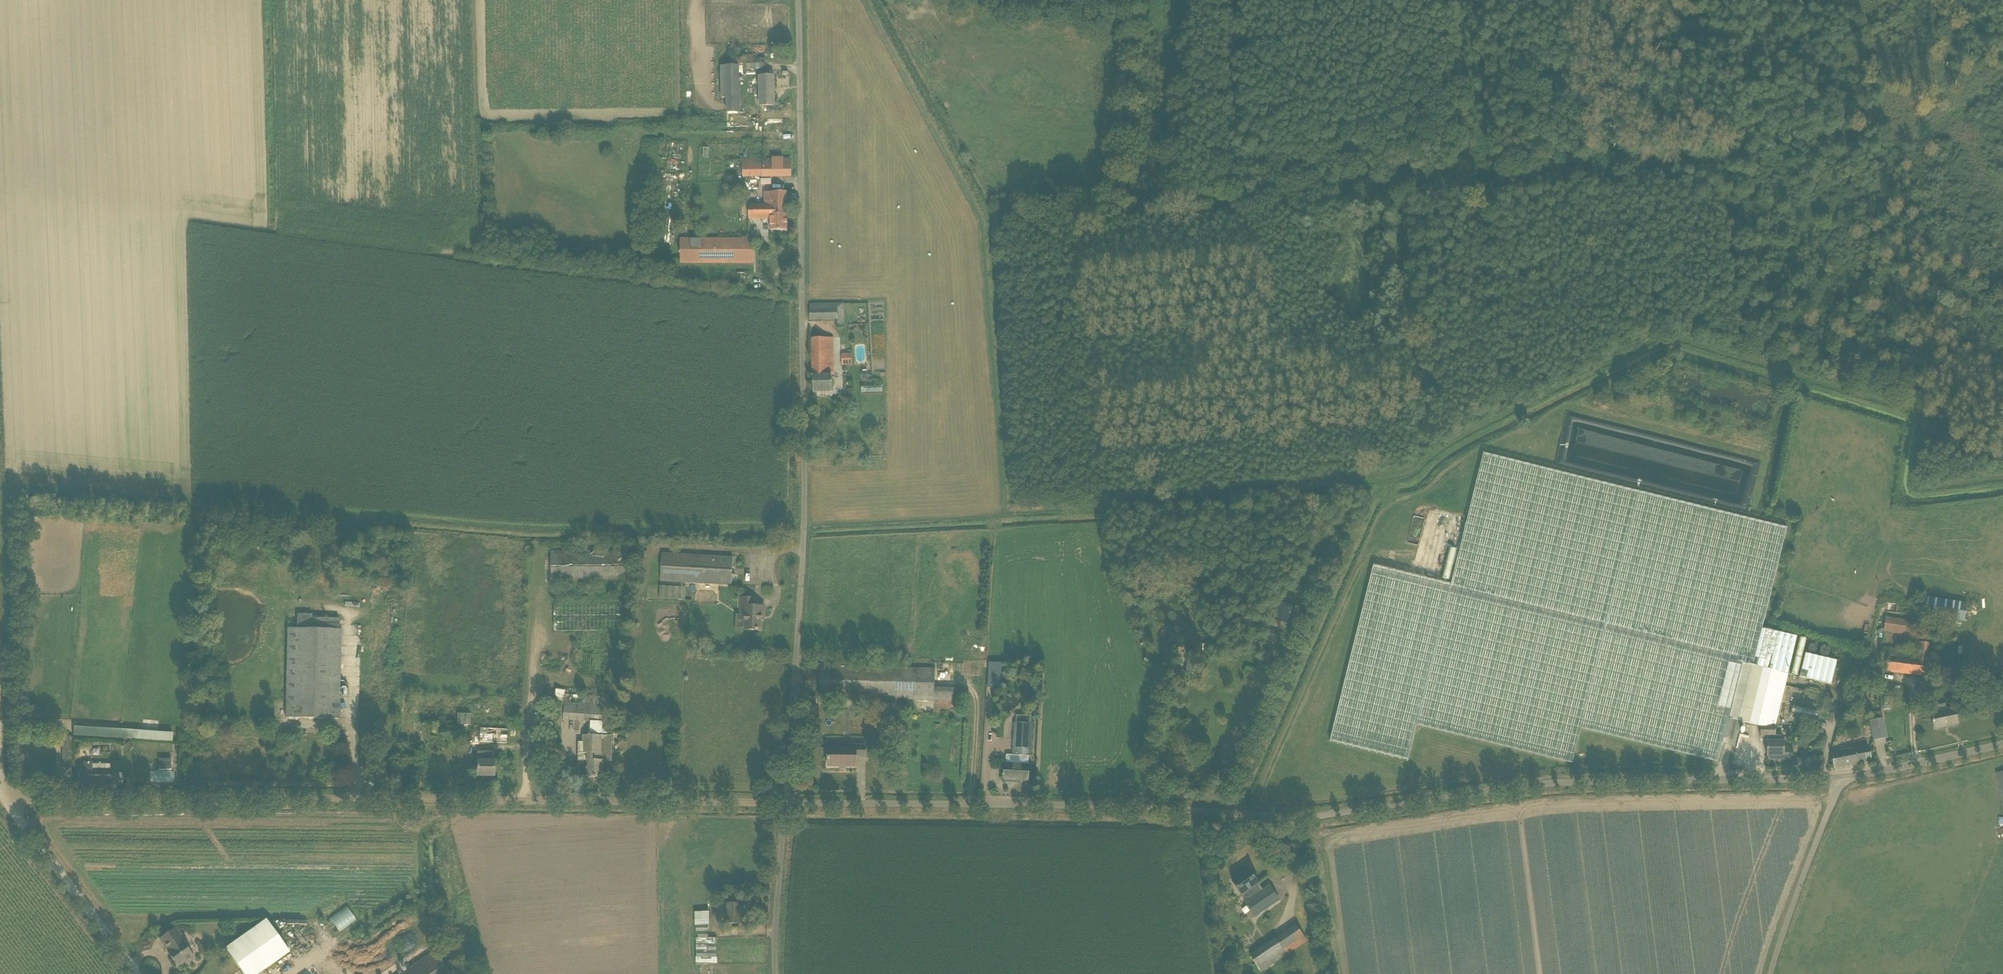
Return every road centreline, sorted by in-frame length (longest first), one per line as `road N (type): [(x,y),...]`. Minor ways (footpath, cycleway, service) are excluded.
road 1 (unclassified): [(787,804),(1091,806),(1297,820),(1588,782),(1840,779)]
road 2 (unclassified): [(787,804),(805,501),(800,0)]
road 3 (unclassified): [(787,804),(5,797)]
road 4 (track): [(1426,453),(1656,337),(1675,336),(1923,412),(1933,431),(1926,481),(1932,487),(2002,478)]
road 5 (track): [(1475,461),(1383,532),(1262,817)]
road 6 (track): [(1390,525),(1402,487),(1420,484),(1426,453),(1402,206)]
road 7 (track): [(1473,0),(1489,177),(1399,183),(1402,206)]
road 8 (unclassified): [(136,973),(5,797)]
road 9 (unclassified): [(1769,973),(1840,779)]
road 10 (unclassified): [(778,973),(787,804)]
road 11 (unclassified): [(2002,746),(1840,779)]

